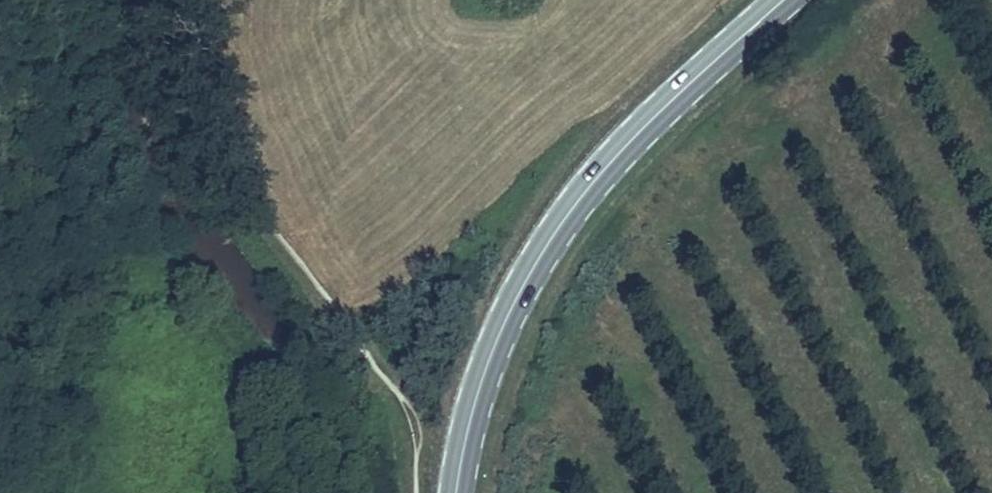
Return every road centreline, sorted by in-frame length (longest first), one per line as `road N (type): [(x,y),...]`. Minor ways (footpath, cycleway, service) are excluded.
road 1 (secondary): [(784,0),(617,155),(532,268),(497,337),(459,492)]

